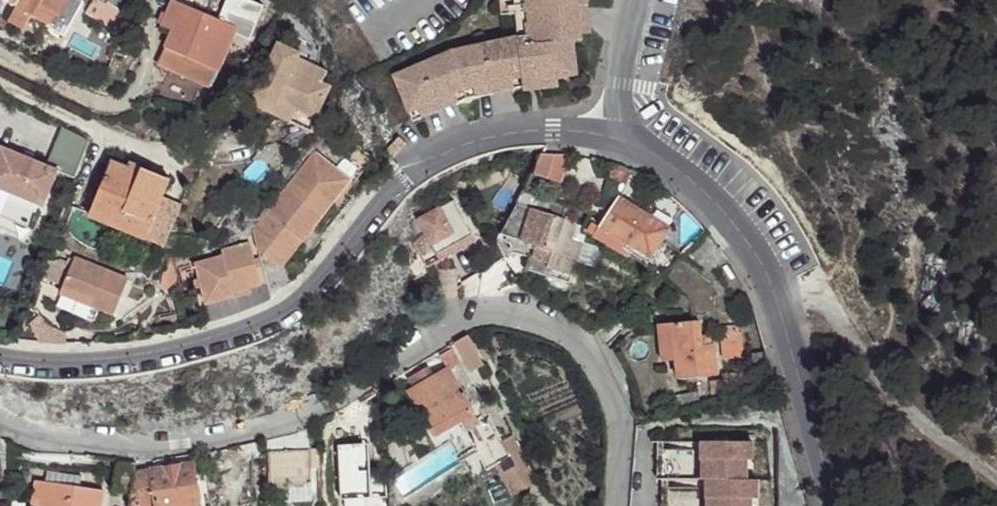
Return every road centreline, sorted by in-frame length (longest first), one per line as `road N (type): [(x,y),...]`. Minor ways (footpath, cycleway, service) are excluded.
road 1 (residential): [(614,505),(620,446),(603,371),(577,342),(519,318),(463,319),(312,411),(259,429),(135,449),(55,443),(0,424)]
road 2 (residential): [(0,355),(125,356),(237,331),(291,311),(339,265),(405,179),(460,146),(515,133),(622,140)]
road 3 (residential): [(772,296),(830,297),(896,387),(996,477)]
road 4 (residential): [(622,140),(671,166),(724,215),(772,296)]
road 5 (residential): [(772,296),(838,505)]
road 6 (residential): [(622,140),(636,0)]

